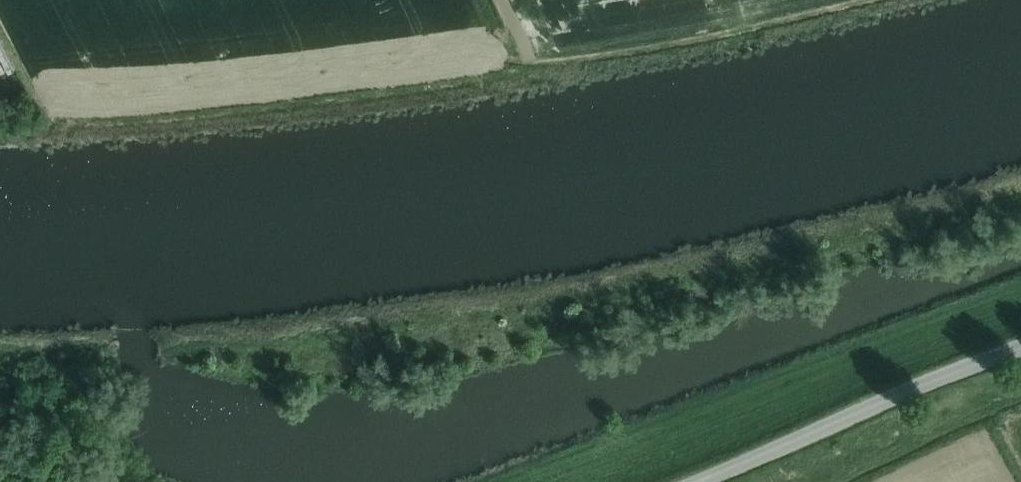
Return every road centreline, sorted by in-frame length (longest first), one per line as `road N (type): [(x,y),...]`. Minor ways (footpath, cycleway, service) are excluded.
road 1 (unclassified): [(681,481),(1020,345)]

